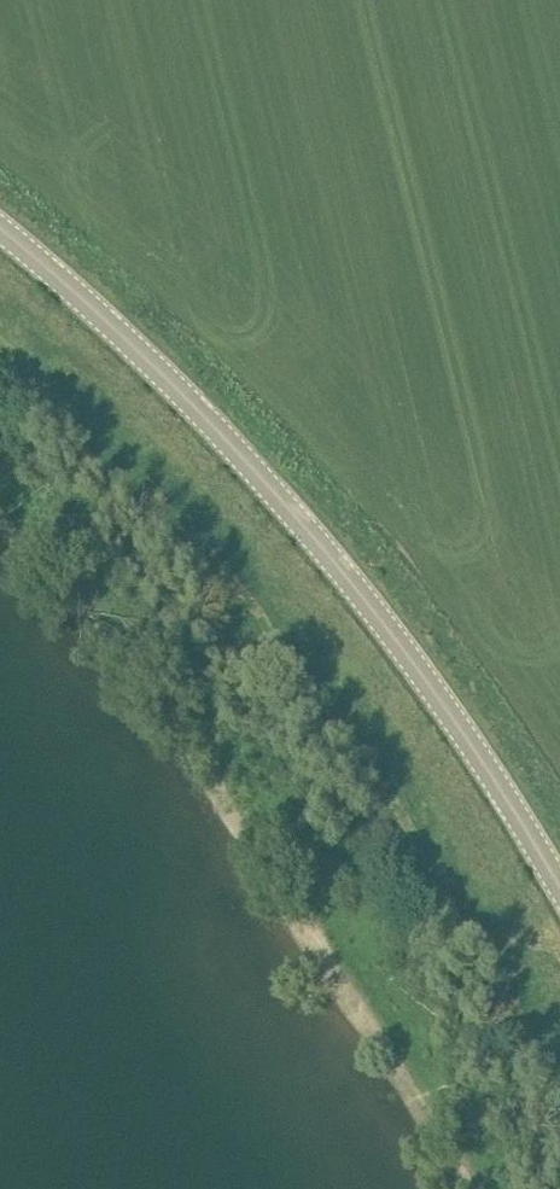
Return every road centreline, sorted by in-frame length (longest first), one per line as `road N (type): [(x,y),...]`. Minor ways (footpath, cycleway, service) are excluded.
road 1 (unclassified): [(0,237),(127,346),(284,506),(484,765),(559,887)]

